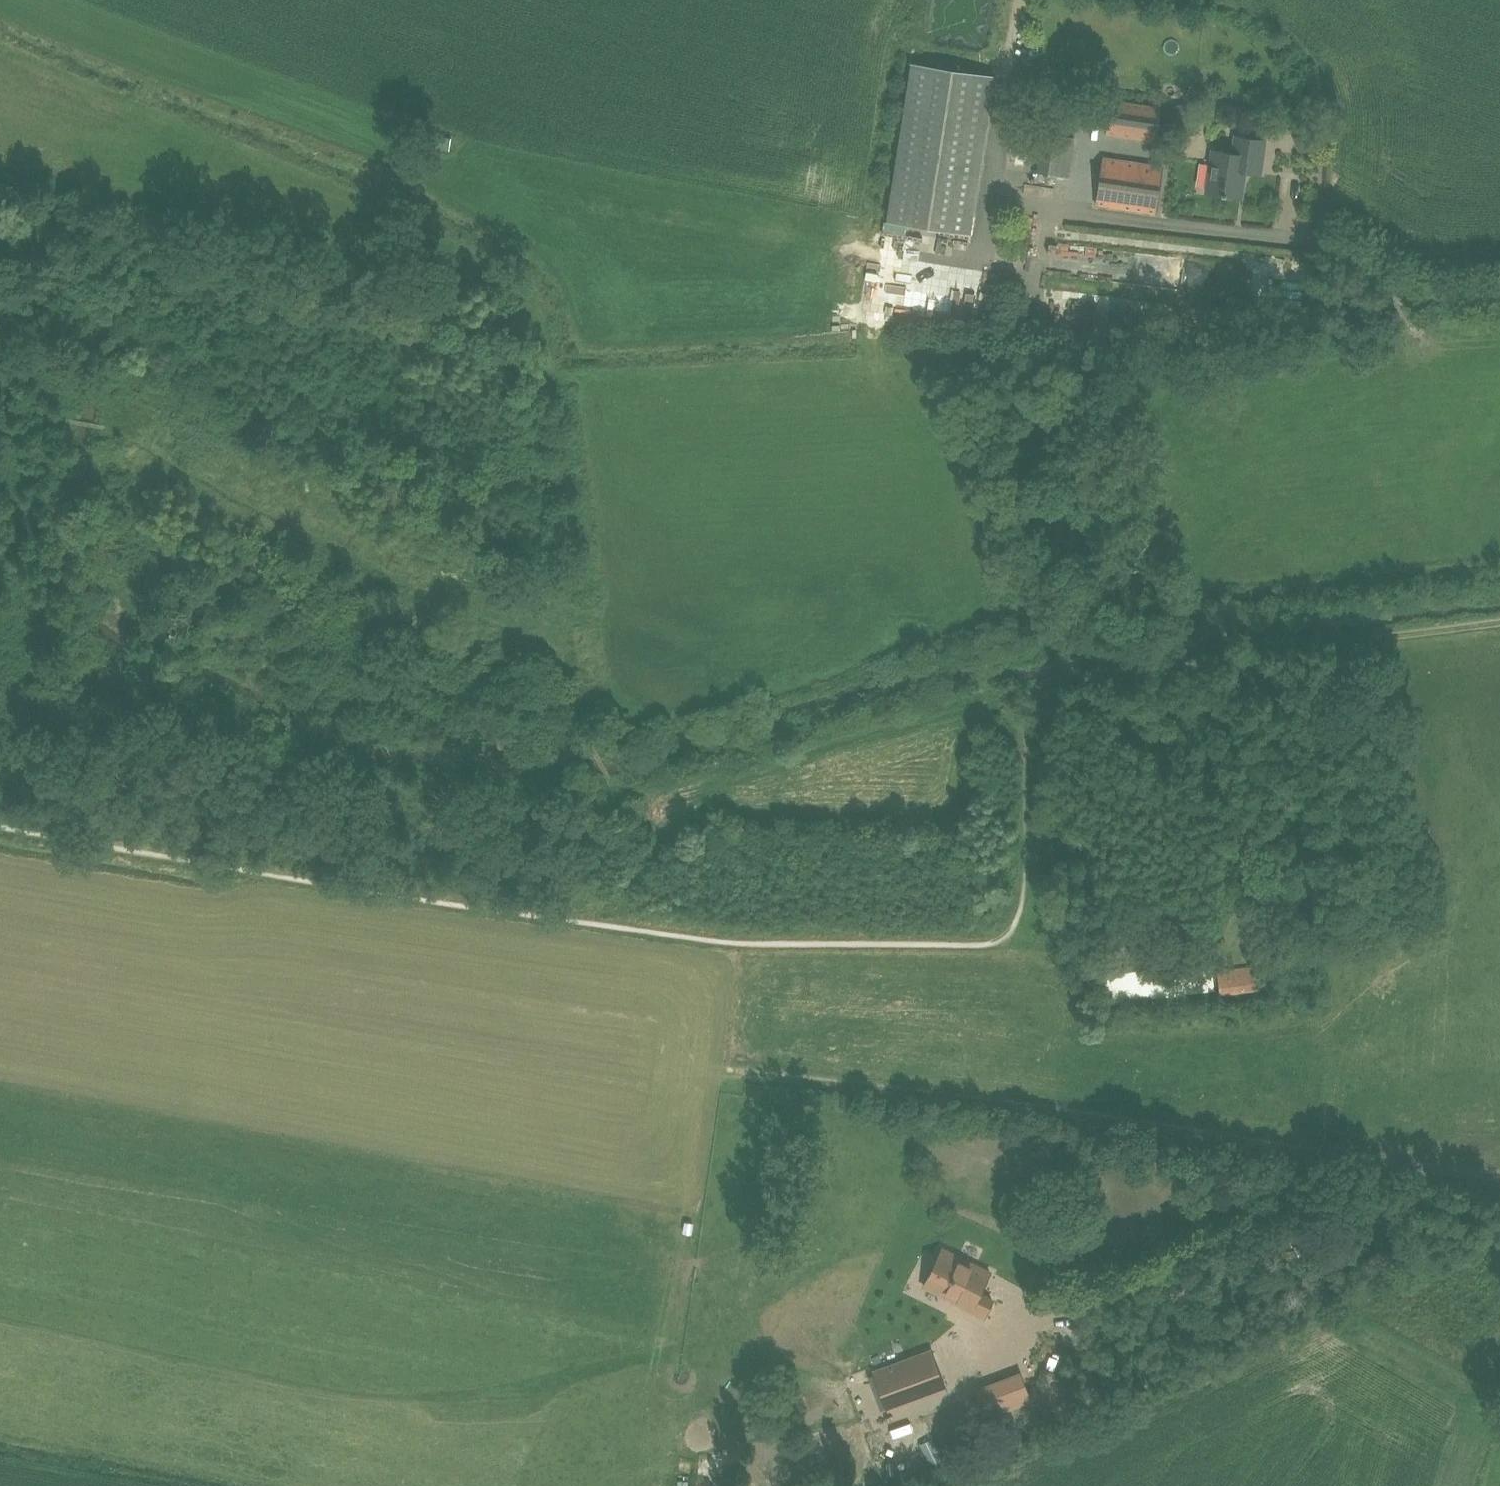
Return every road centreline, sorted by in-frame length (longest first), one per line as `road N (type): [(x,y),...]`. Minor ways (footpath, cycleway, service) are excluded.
road 1 (track): [(1385,1159),(847,1080),(214,1014)]
road 2 (track): [(62,402),(19,551),(0,707)]

